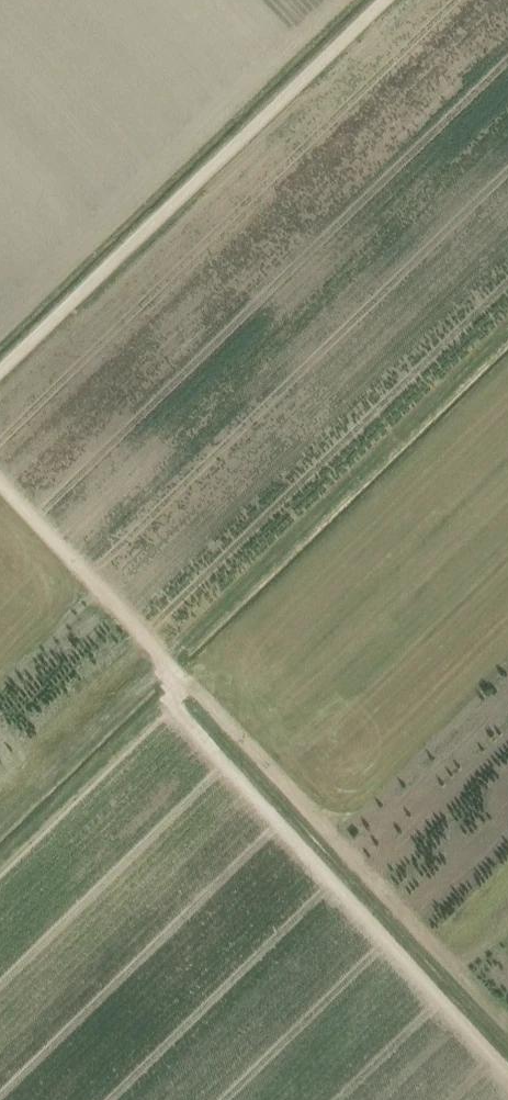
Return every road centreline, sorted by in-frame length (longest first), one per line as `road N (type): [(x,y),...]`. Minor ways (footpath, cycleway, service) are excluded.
road 1 (track): [(389,0),(0,371)]

